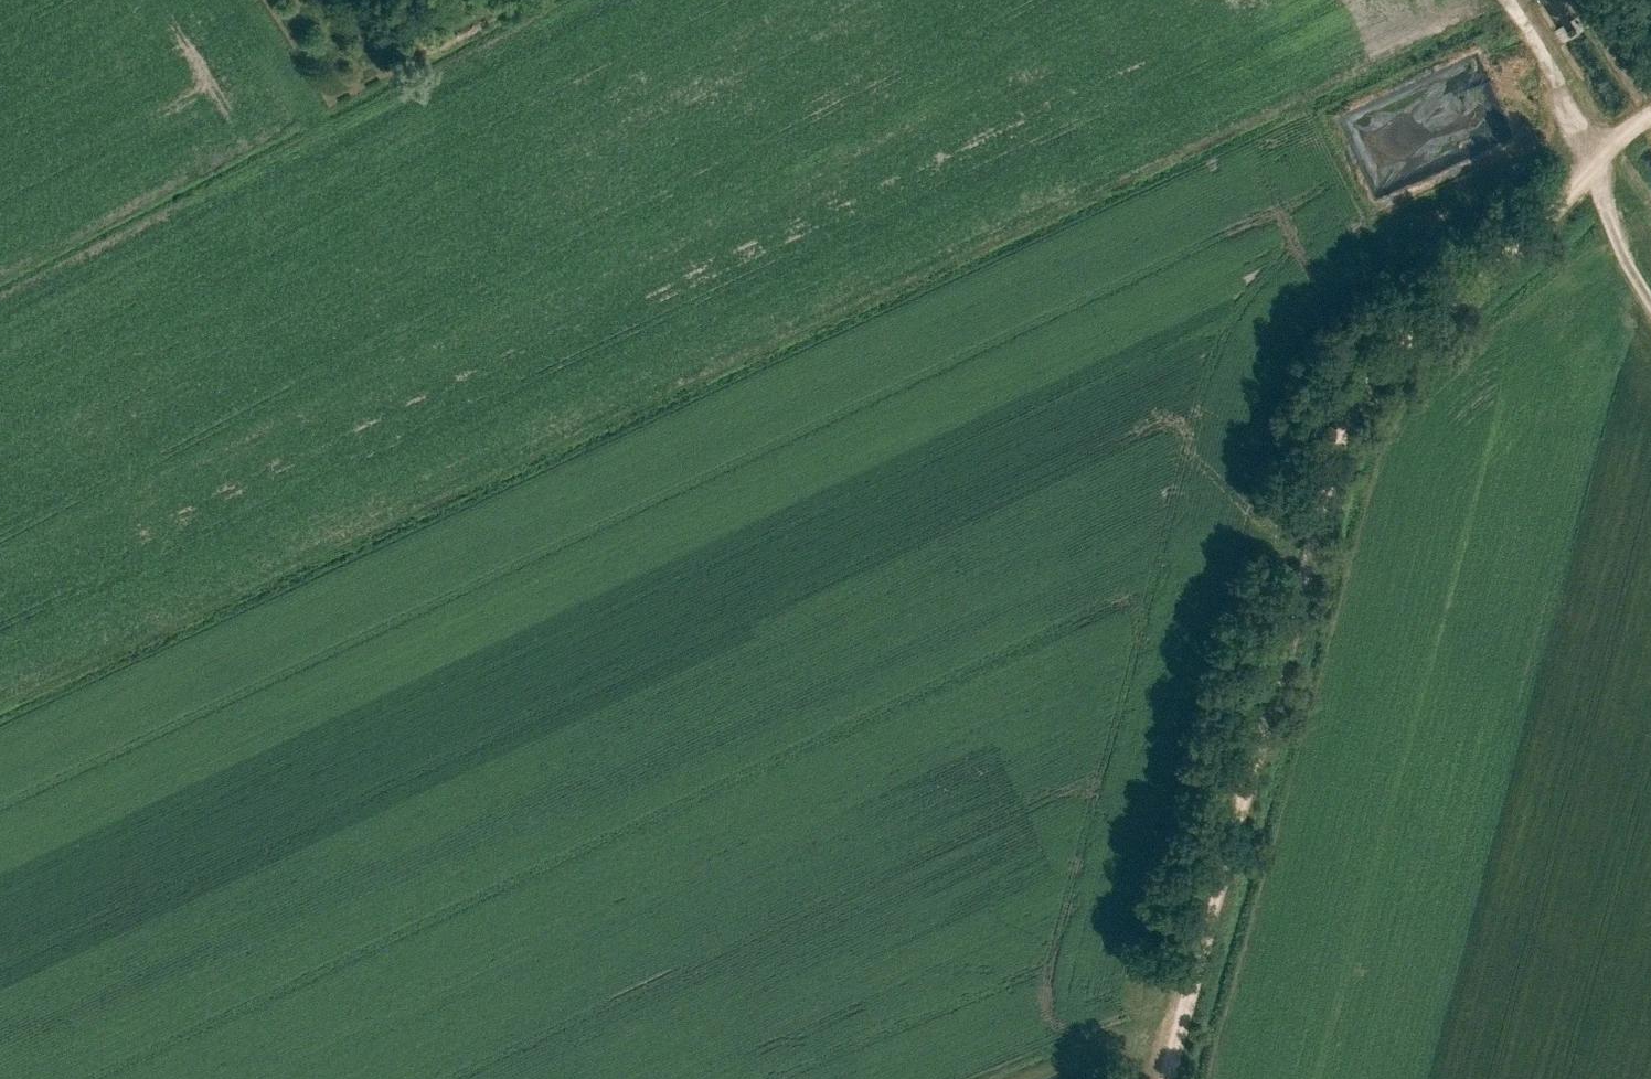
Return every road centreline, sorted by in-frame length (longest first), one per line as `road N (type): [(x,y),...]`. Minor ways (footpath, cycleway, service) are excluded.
road 1 (track): [(1164,1078),(1342,419),(1400,342),(1515,245),(1580,172),(1650,112)]

